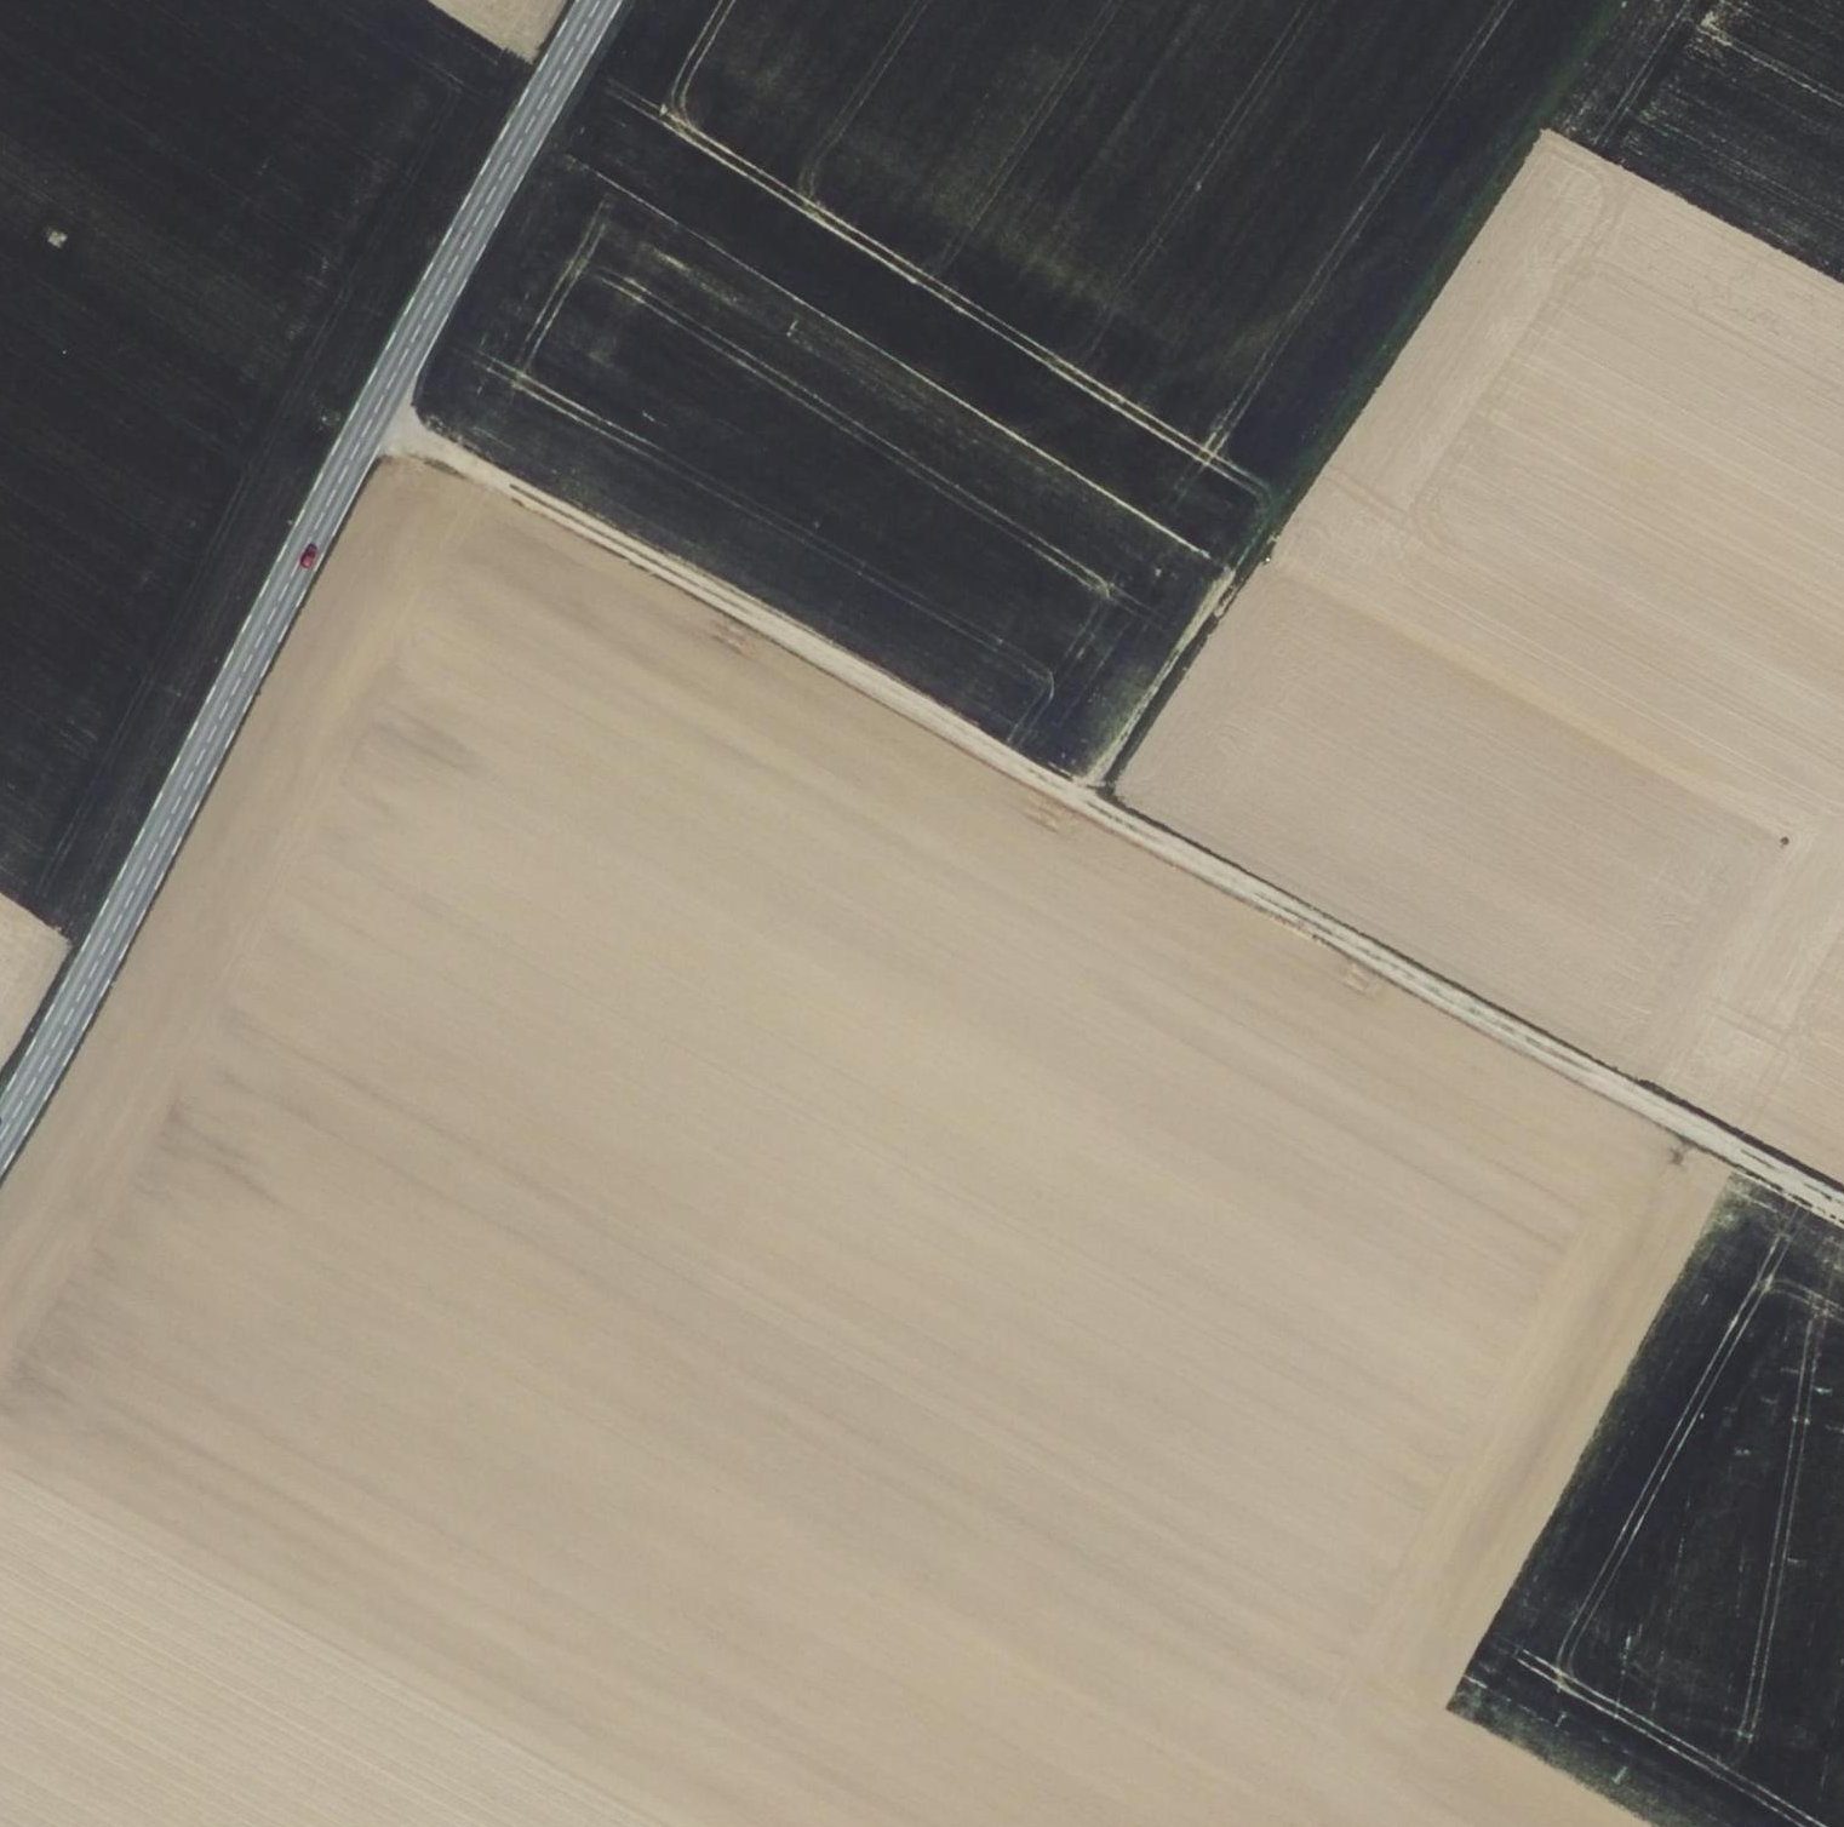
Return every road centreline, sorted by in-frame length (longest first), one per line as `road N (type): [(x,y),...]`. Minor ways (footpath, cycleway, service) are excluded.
road 1 (track): [(1843,1202),(377,410)]
road 2 (secondary): [(600,0),(377,410),(0,1143)]

